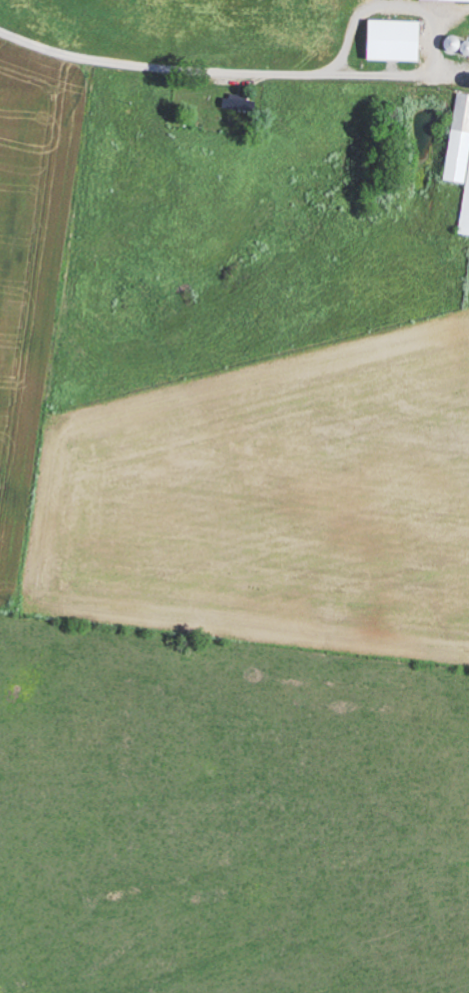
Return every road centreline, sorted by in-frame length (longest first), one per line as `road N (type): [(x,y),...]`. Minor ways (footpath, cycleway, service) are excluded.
road 1 (residential): [(353,75),(105,62),(0,32)]

